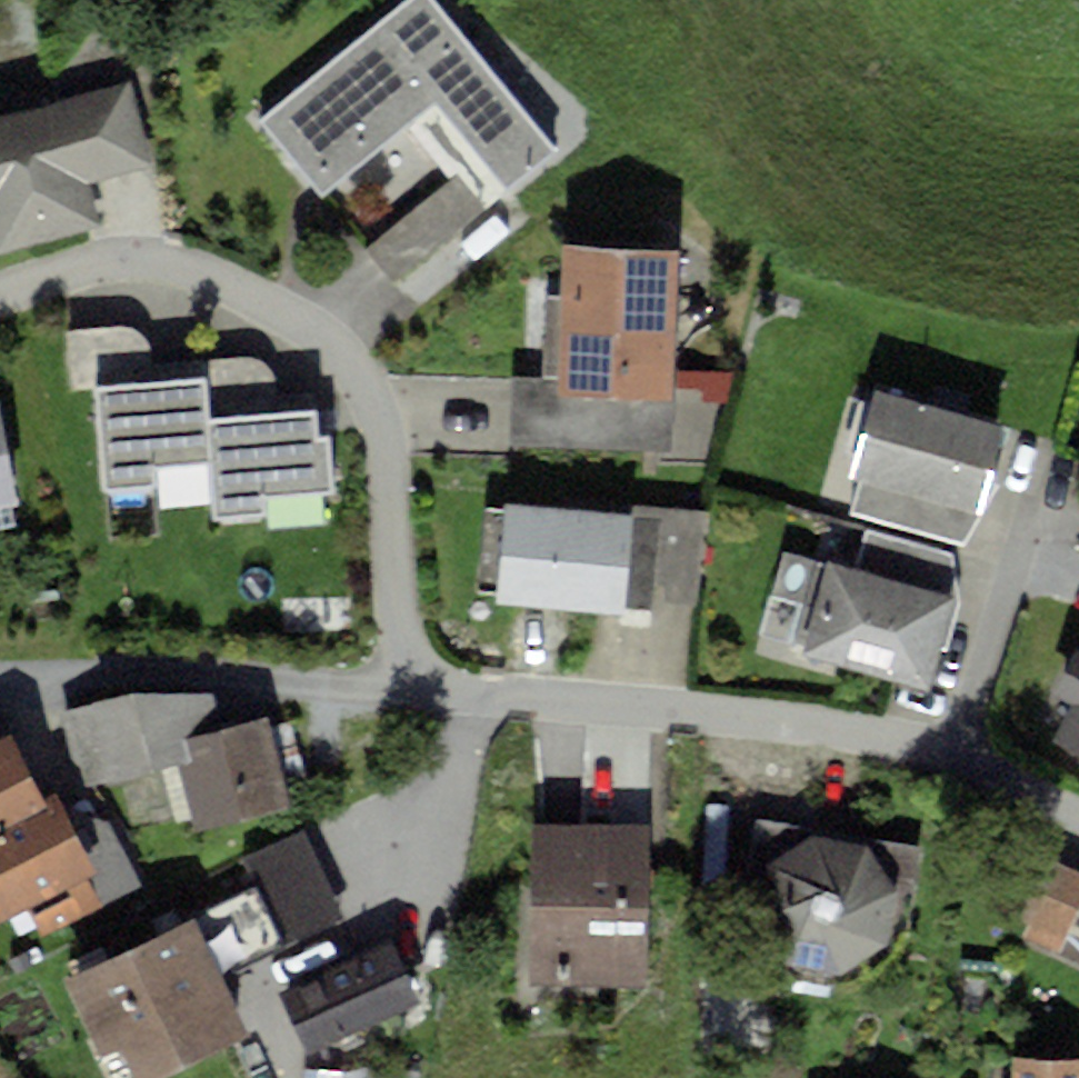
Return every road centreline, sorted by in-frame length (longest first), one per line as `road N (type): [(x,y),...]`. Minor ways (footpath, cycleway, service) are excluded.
road 1 (residential): [(950,757),(828,724),(407,687),(380,452)]
road 2 (residential): [(0,305),(146,277),(226,290),(371,385),(380,452)]
road 3 (residential): [(950,757),(1035,515)]
road 4 (residential): [(1078,795),(950,757)]

